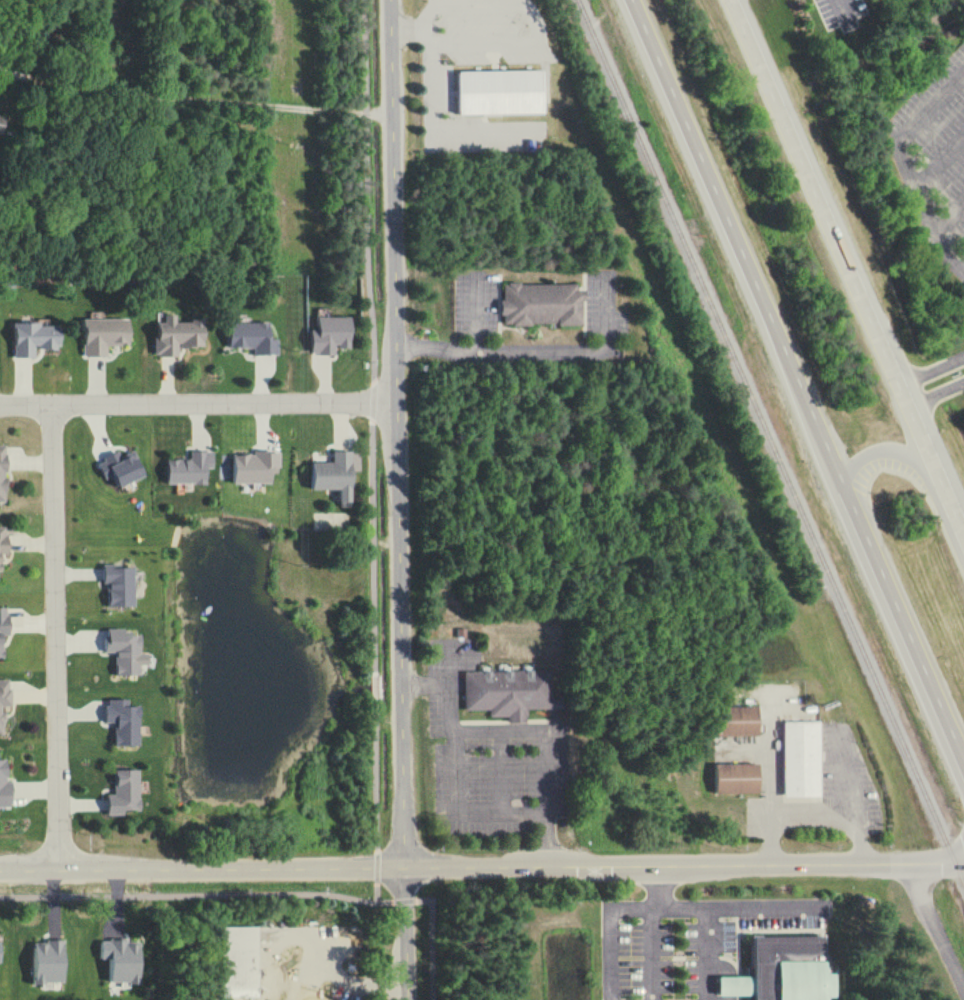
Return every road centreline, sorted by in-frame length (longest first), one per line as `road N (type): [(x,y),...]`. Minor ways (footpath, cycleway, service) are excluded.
road 1 (residential): [(394,0),(411,999)]
road 2 (tertiary): [(963,863),(0,872)]
road 3 (trunk): [(633,0),(963,764)]
road 4 (trunk): [(963,539),(730,0)]
road 5 (residential): [(58,871),(52,409)]
road 6 (residential): [(0,408),(397,404)]

